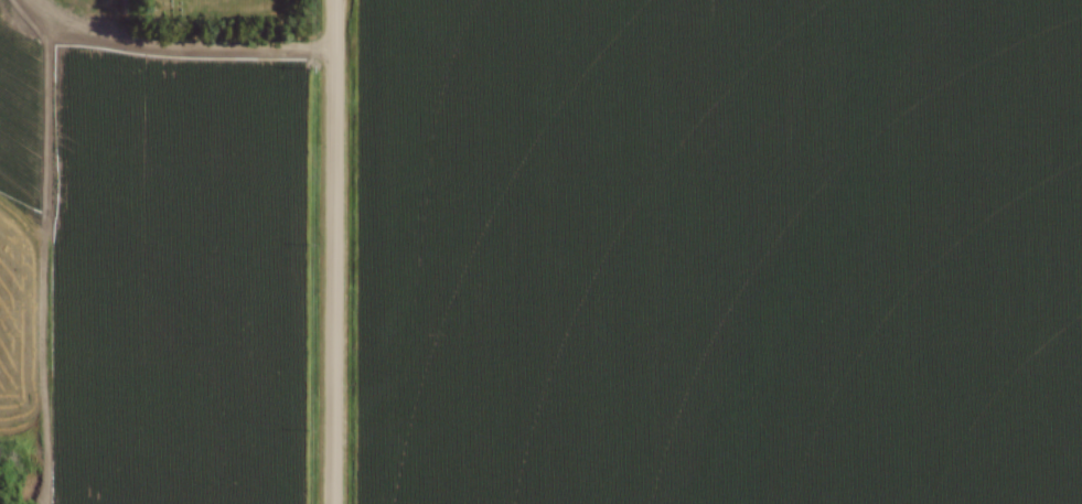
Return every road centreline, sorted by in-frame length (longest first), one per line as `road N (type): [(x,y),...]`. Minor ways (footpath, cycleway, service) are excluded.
road 1 (tertiary): [(334,503),(335,0)]
road 2 (track): [(335,46),(56,31),(36,24),(15,0)]

